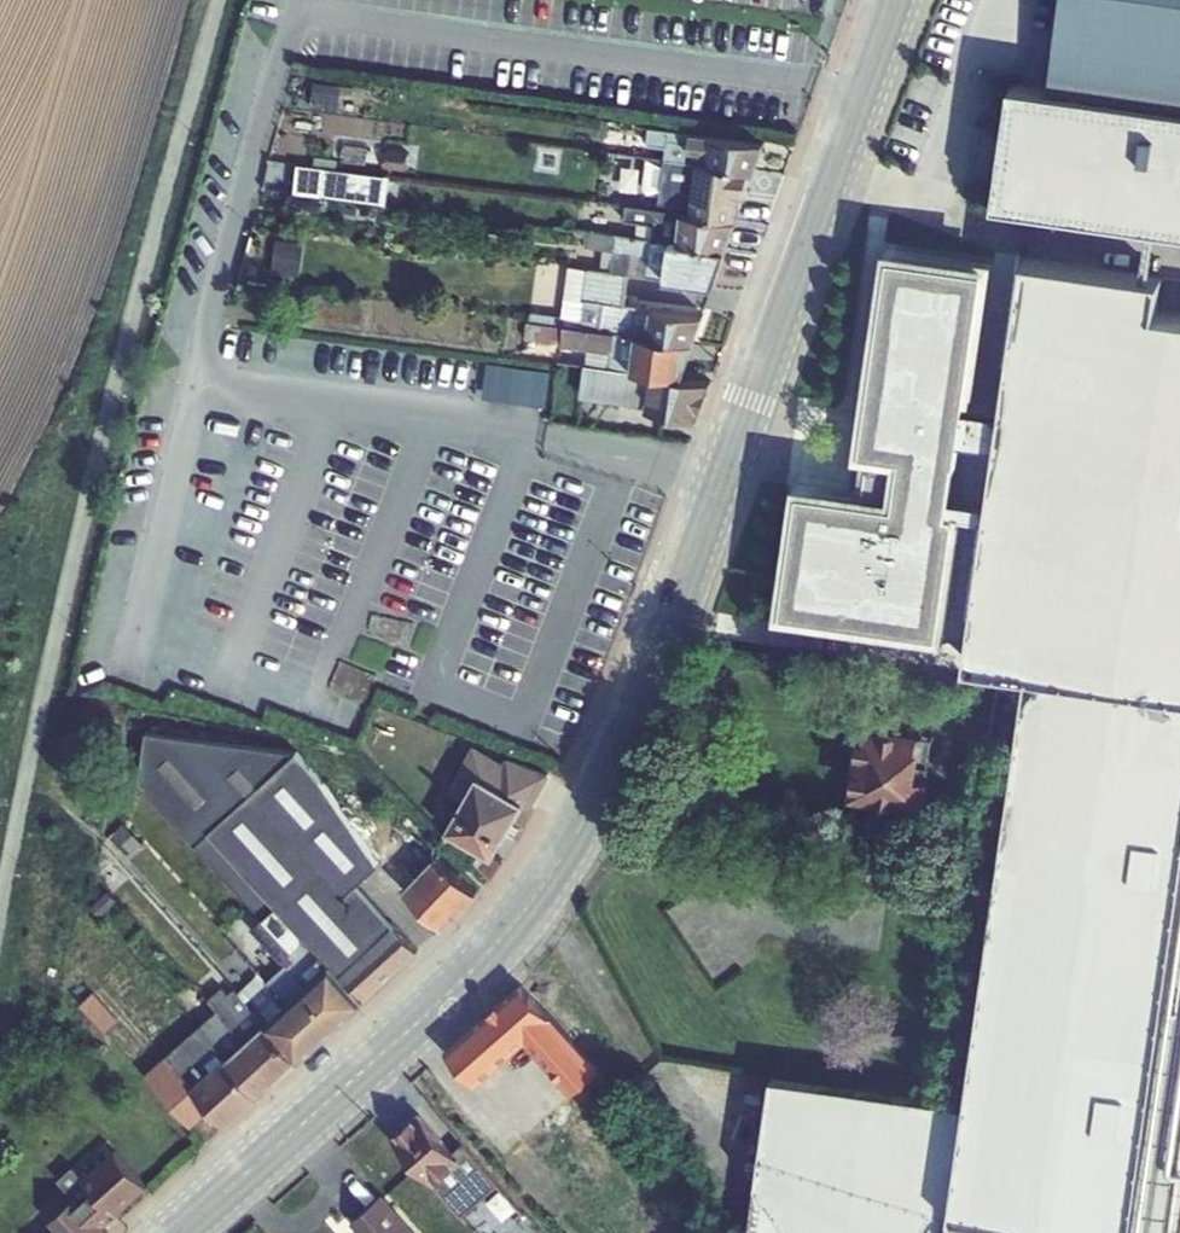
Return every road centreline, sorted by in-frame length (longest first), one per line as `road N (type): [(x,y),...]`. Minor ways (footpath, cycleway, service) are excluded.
road 1 (secondary): [(178,1232),(459,982),(566,847),(615,751),(898,0)]

